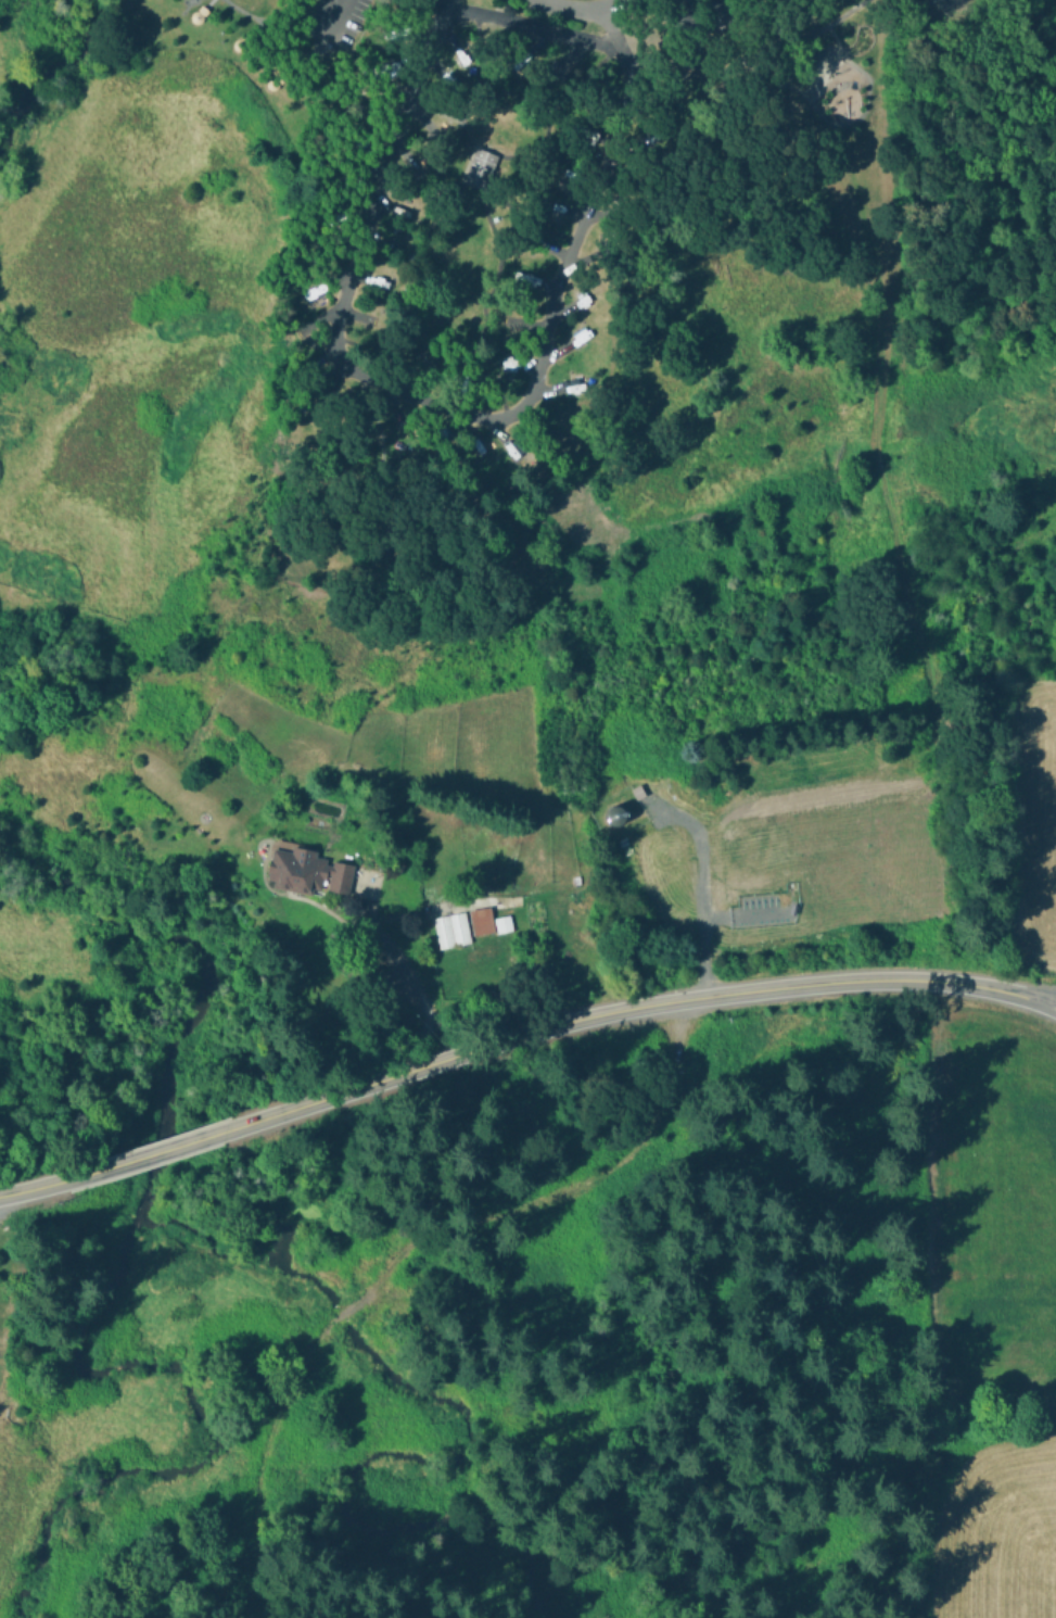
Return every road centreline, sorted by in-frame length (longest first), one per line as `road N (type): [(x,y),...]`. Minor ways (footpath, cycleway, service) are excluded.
road 1 (secondary): [(1019,994),(881,979),(638,1001)]
road 2 (secondary): [(638,1001),(290,1108)]
road 3 (secondary): [(290,1108),(88,1173)]

